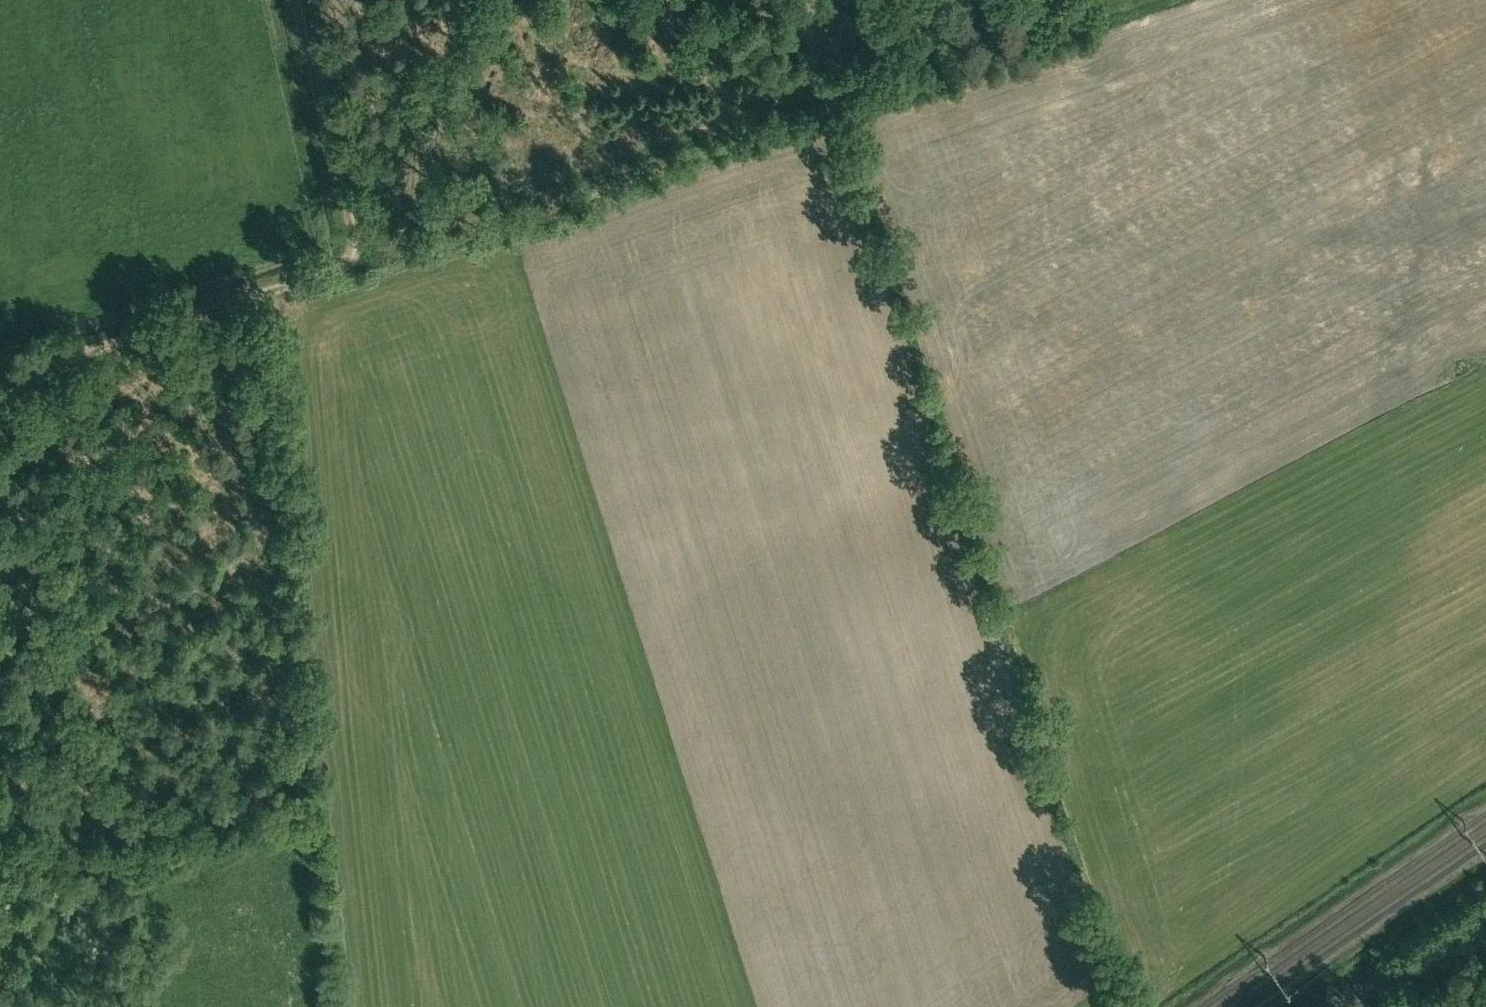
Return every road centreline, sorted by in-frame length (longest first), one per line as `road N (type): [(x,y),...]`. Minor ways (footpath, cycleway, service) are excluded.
road 1 (unclassified): [(1325,1006),(1485,946)]

